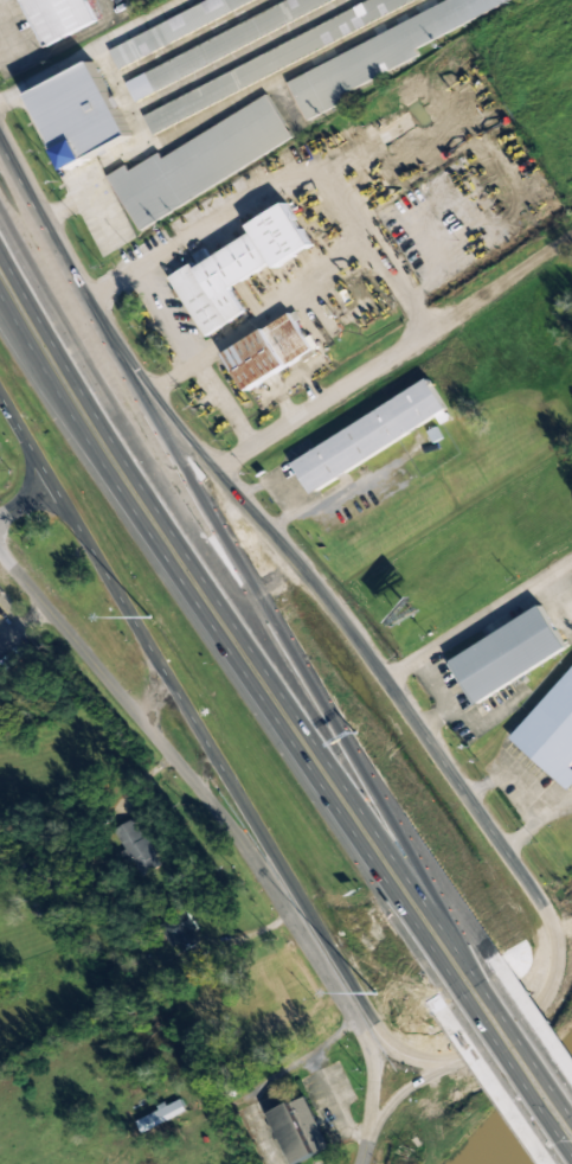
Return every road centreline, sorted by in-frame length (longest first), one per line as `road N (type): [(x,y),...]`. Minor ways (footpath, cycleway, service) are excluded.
road 1 (motorway): [(482,983),(171,525),(6,257)]
road 2 (motorway): [(0,296),(63,409),(467,1009)]
road 3 (tertiary): [(366,1132),(364,1041),(261,874),(0,554)]
road 4 (motorway): [(335,773),(134,389)]
road 5 (tertiary): [(384,677),(288,554),(187,446),(144,383)]
road 6 (tertiary): [(231,785),(378,1028),(405,1053),(436,1061)]
road 7 (tertiary): [(462,1056),(516,1028),(557,971),(548,909),(489,827)]
road 8 (tertiary): [(0,392),(139,631)]
road 9 (residential): [(571,559),(384,677)]
road 10 (tertiary): [(102,327),(0,151)]
road 11 (motorway): [(467,1009),(571,1162)]
road 12 (motorway): [(571,1112),(482,983)]
road 13 (tertiary): [(139,631),(213,755)]

